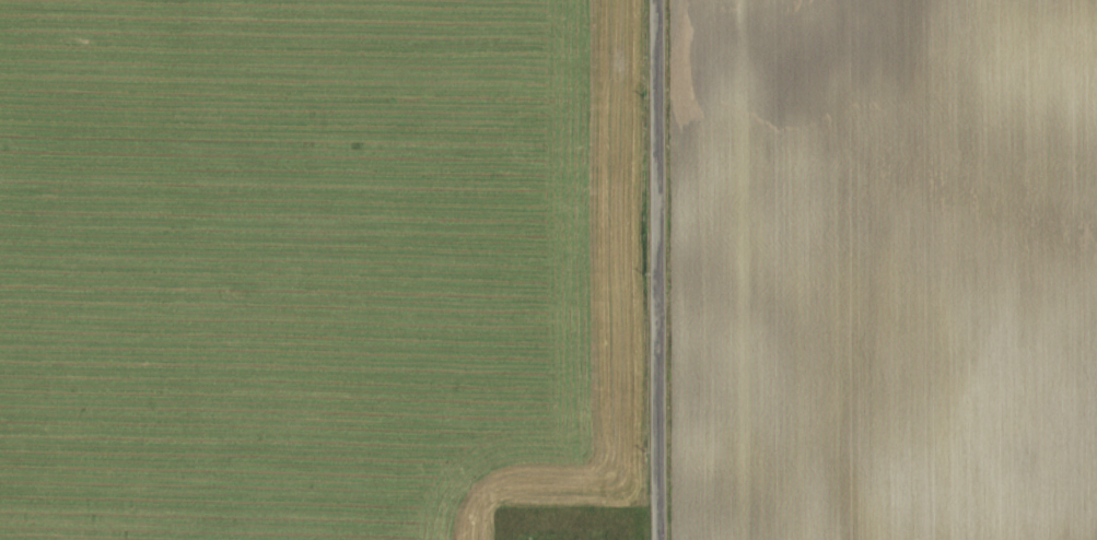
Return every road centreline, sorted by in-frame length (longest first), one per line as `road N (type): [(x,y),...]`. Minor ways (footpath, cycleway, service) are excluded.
road 1 (residential): [(652,539),(651,0)]

